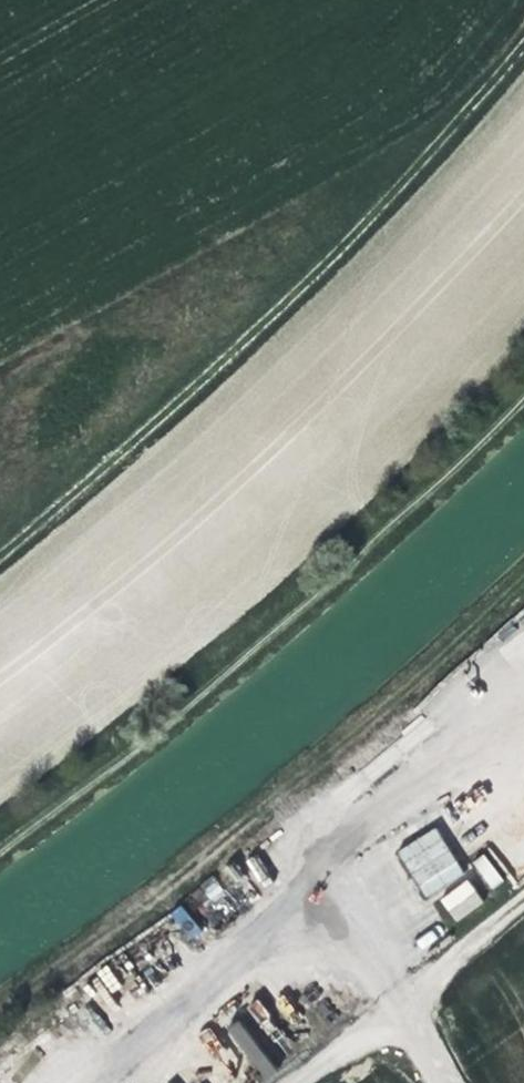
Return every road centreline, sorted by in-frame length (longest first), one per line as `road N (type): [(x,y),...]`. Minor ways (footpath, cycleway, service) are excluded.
road 1 (track): [(0,541),(318,275),(453,136),(523,47)]
road 2 (track): [(523,397),(428,503),(66,814),(0,859)]
road 3 (track): [(329,1082),(523,921)]

